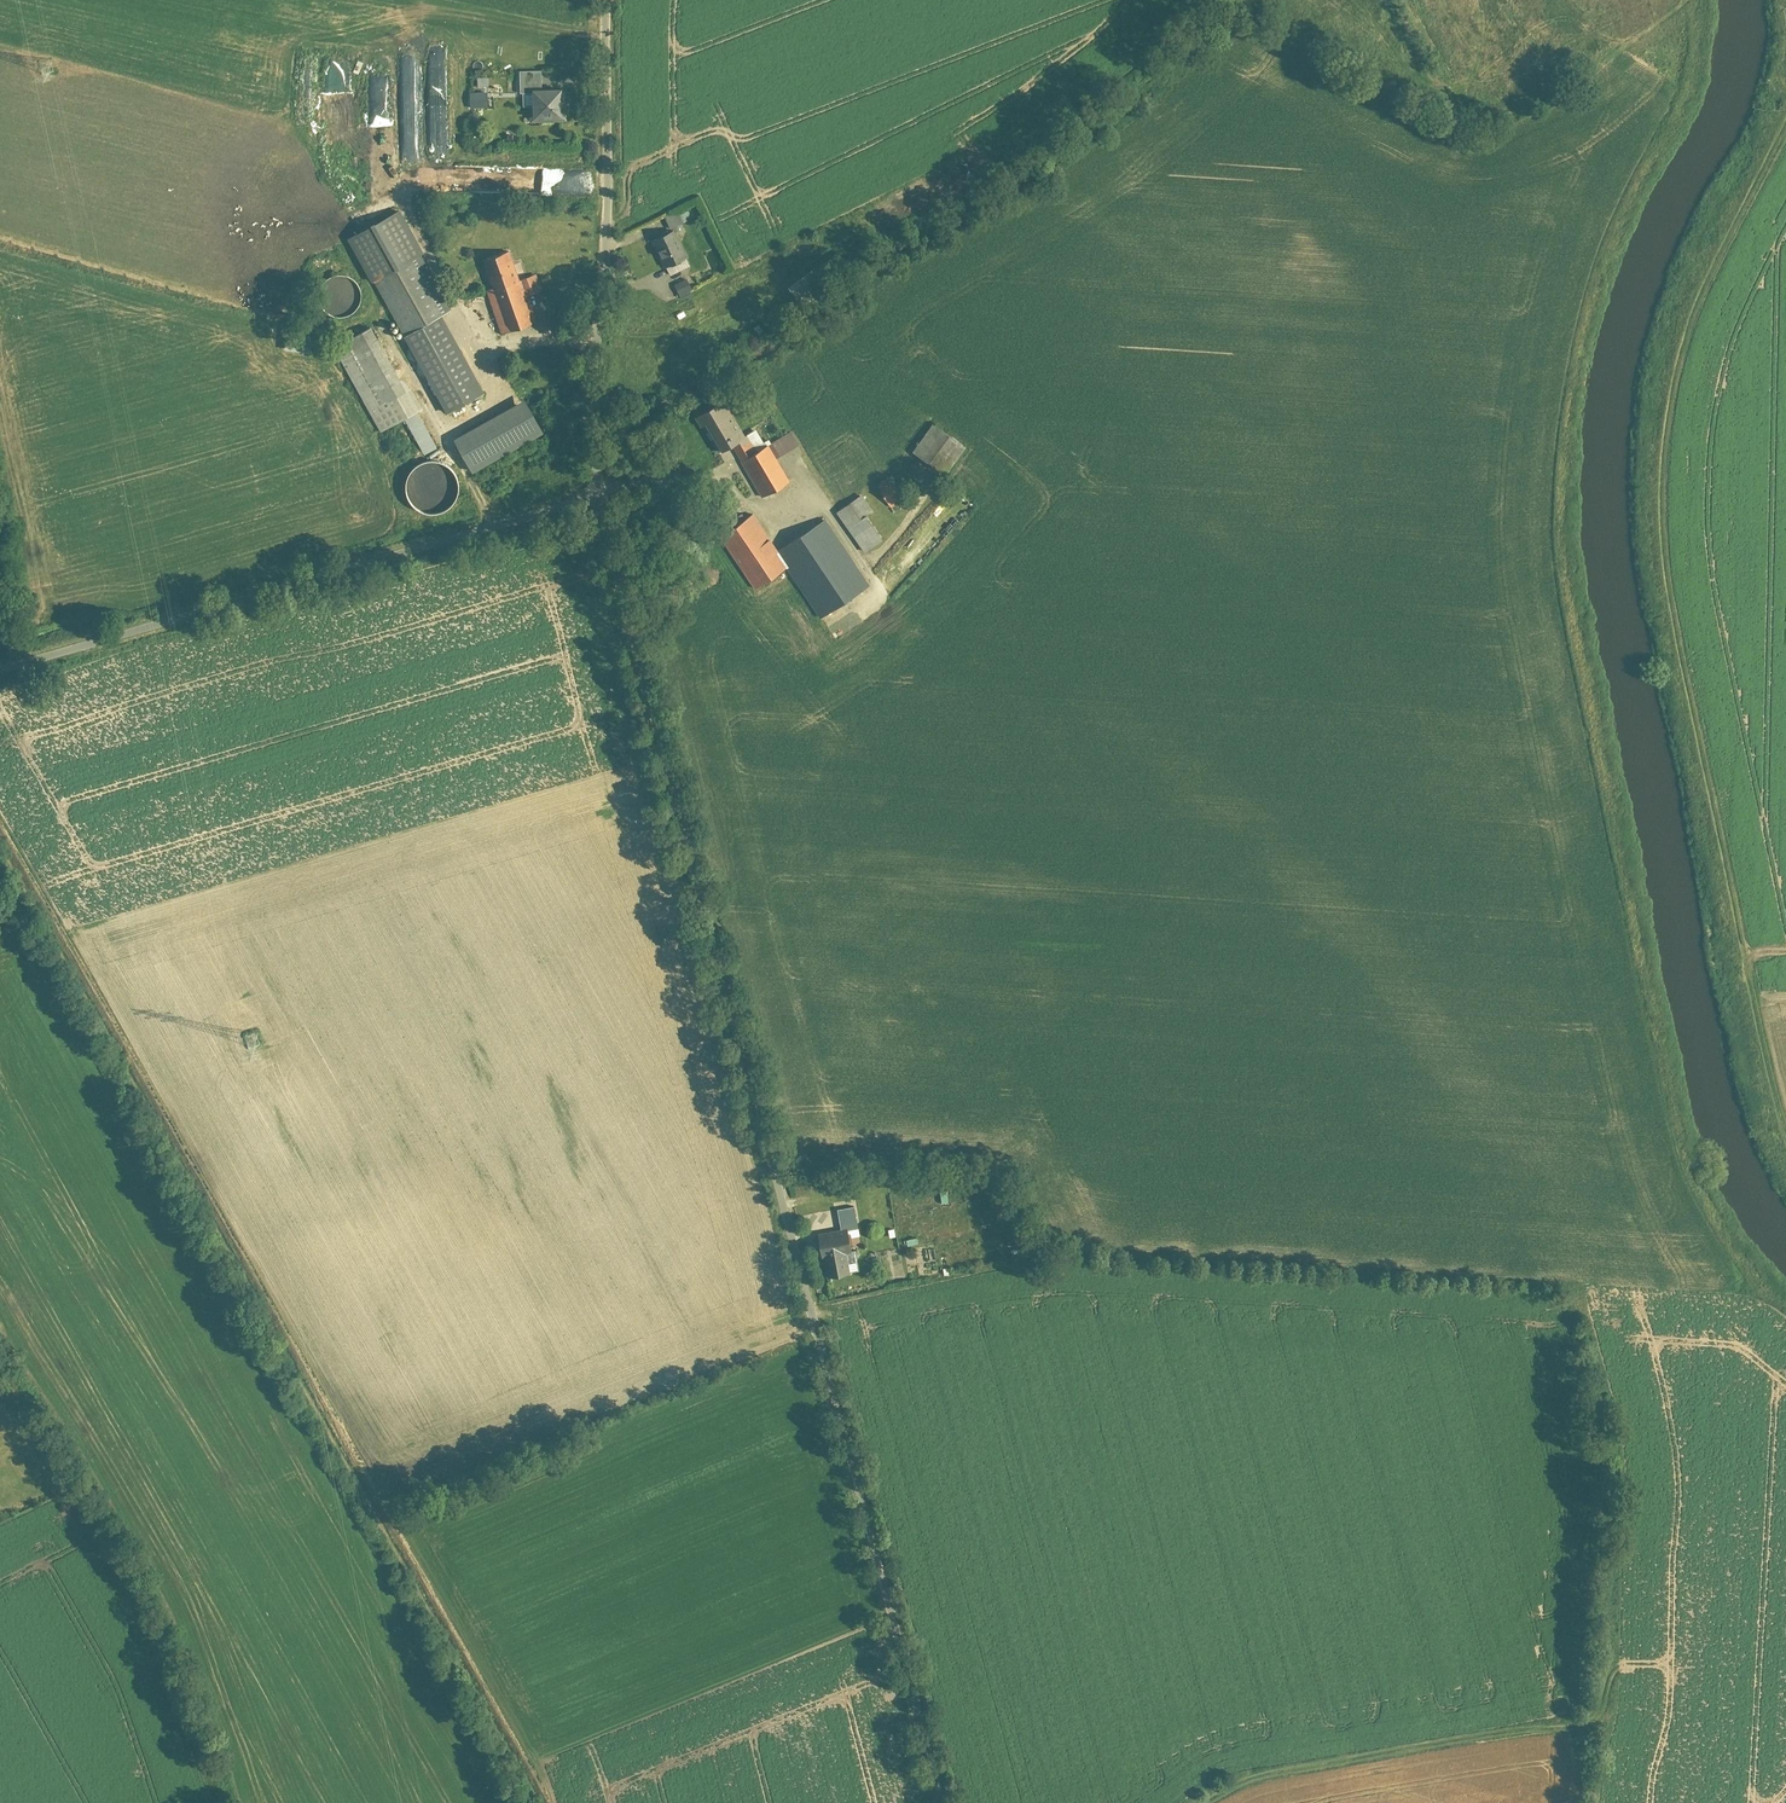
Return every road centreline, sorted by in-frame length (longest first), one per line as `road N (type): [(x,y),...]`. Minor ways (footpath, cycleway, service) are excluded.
road 1 (unclassified): [(592,497),(944,1802)]
road 2 (unclassified): [(0,664),(592,497)]
road 3 (unclassified): [(611,0),(593,193),(592,497)]

